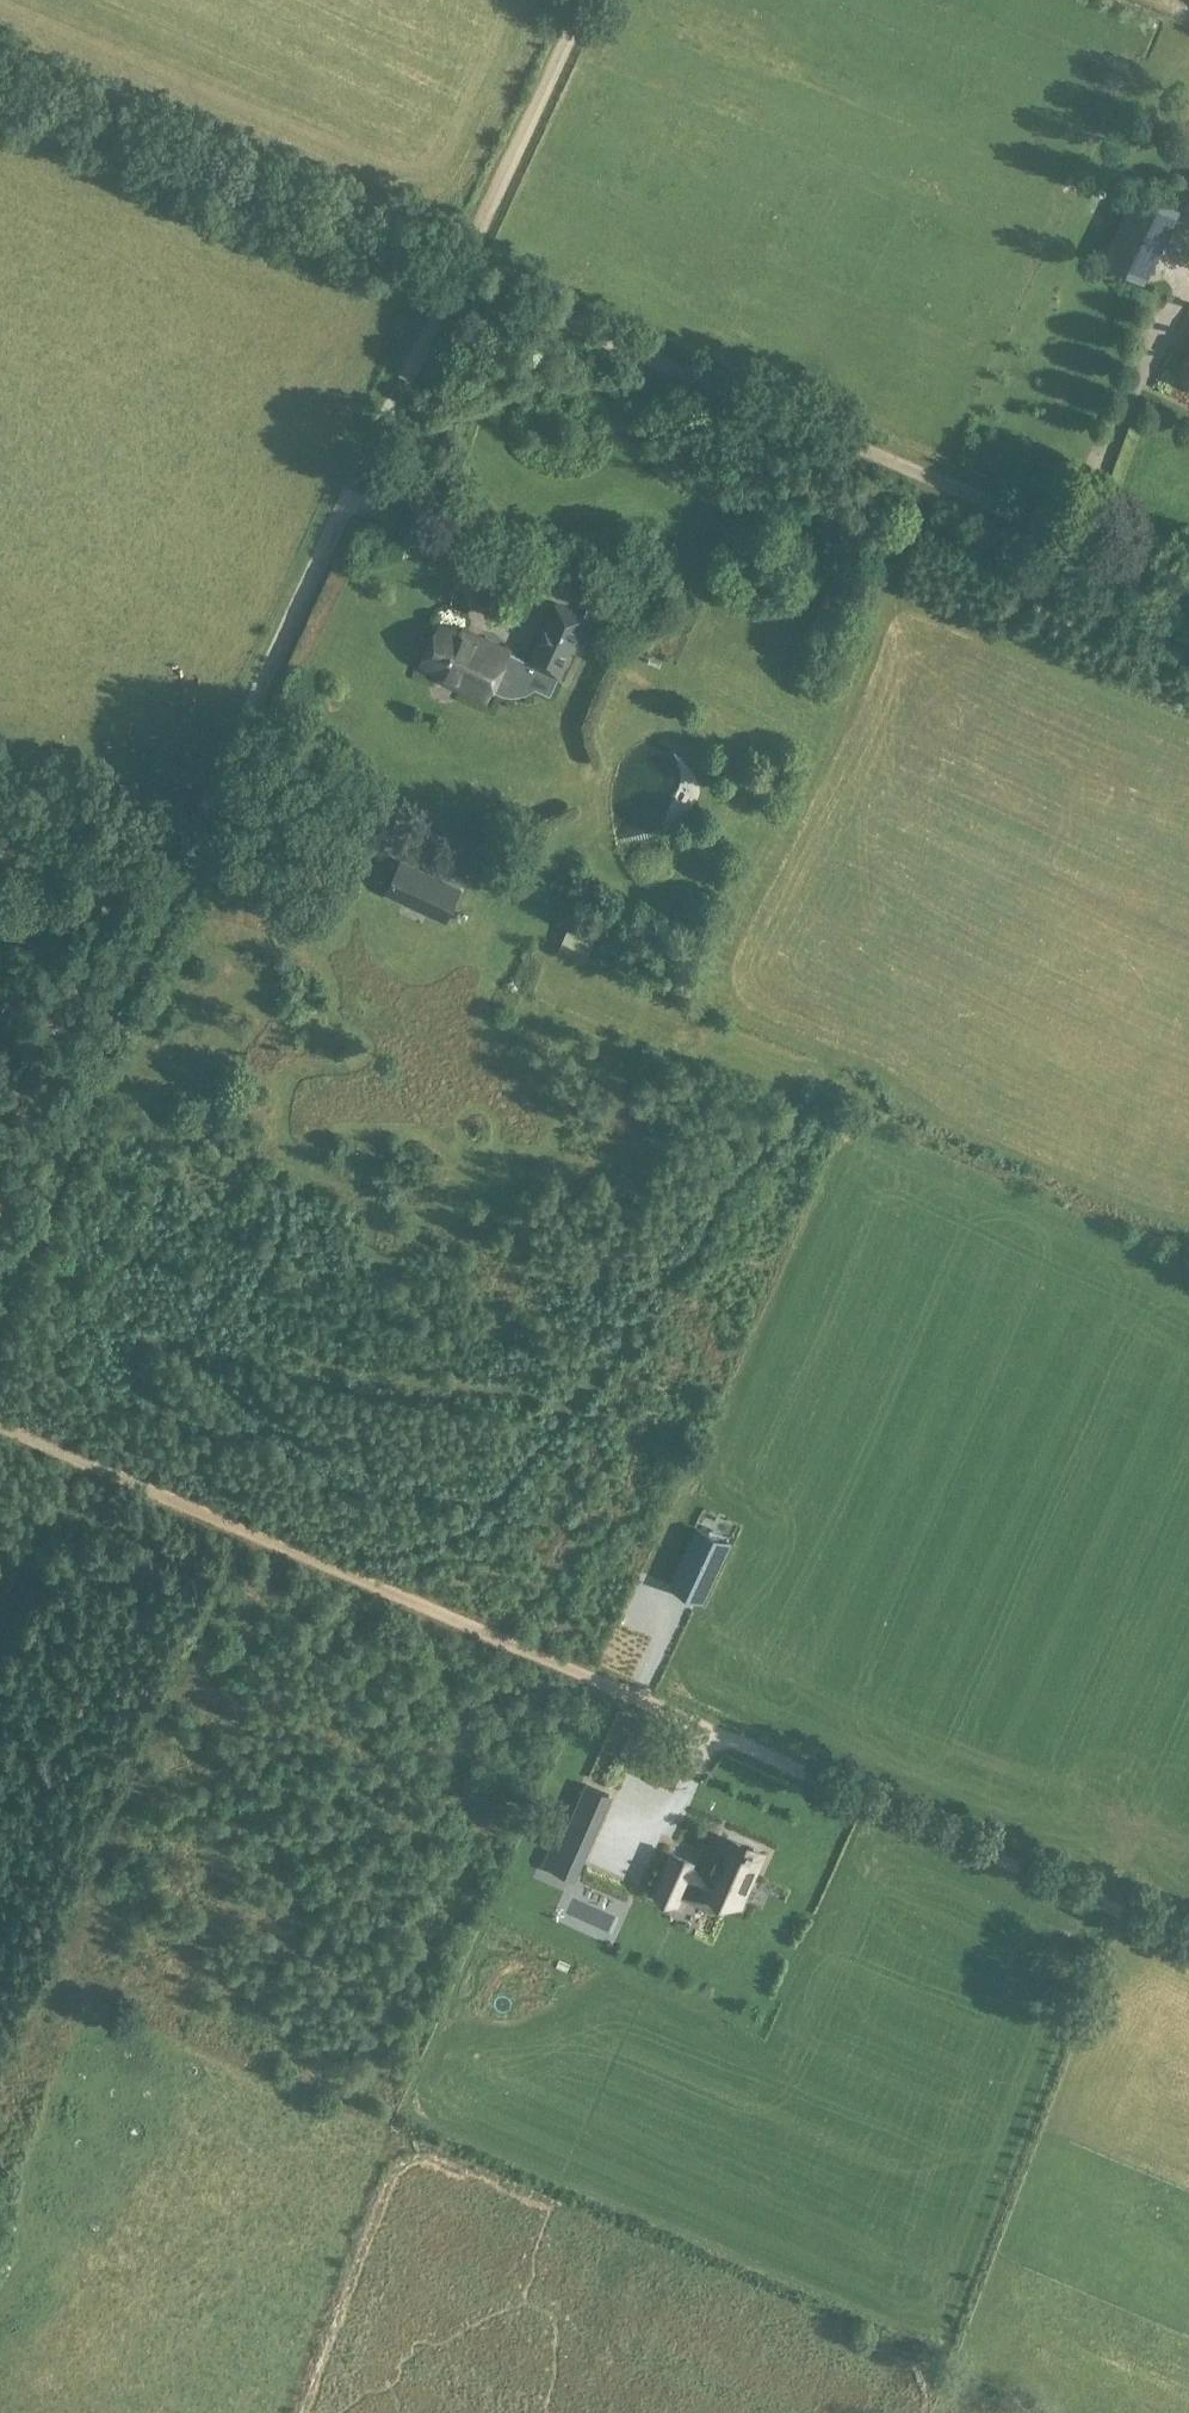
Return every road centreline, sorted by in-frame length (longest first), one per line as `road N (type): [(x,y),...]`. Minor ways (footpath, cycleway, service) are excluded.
road 1 (track): [(0,1254),(577,0)]
road 2 (track): [(0,1427),(1188,1940)]
road 3 (track): [(1188,584),(0,77)]

